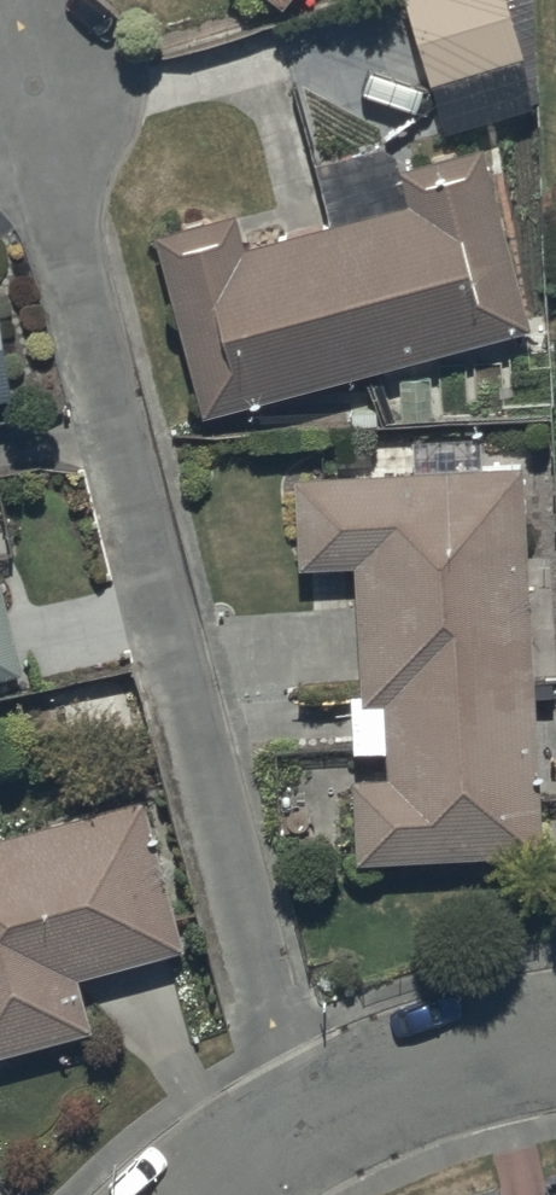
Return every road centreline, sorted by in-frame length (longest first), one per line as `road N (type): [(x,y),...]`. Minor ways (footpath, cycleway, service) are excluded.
road 1 (residential): [(289,1107),(26,31)]
road 2 (residential): [(289,1107),(460,1058),(555,1047)]
road 3 (residential): [(191,1194),(289,1107)]

